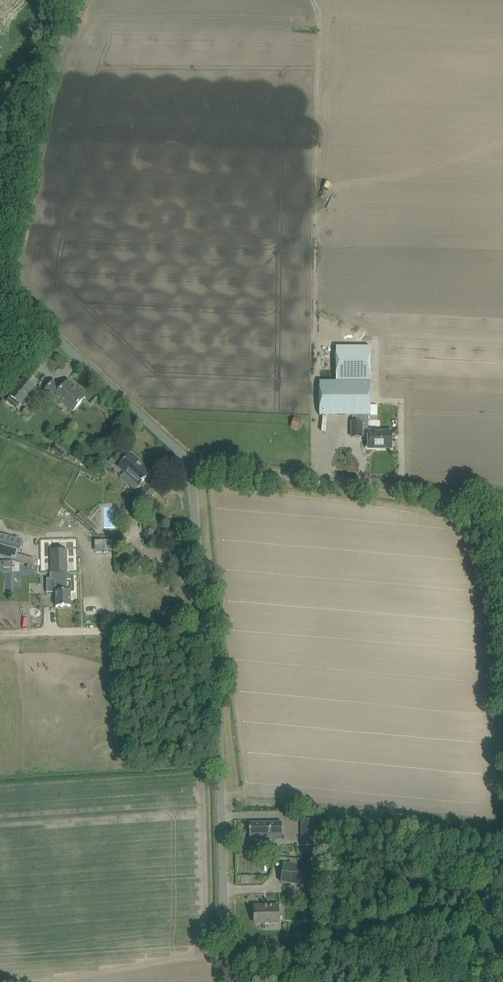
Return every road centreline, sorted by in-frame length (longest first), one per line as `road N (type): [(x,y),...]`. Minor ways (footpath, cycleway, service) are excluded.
road 1 (unclassified): [(188,466),(19,297),(13,265),(23,210),(53,72),(82,0)]
road 2 (unclassified): [(238,981),(224,937),(219,733),(188,466)]
road 3 (unclassified): [(502,544),(464,500),(443,493),(188,466)]

